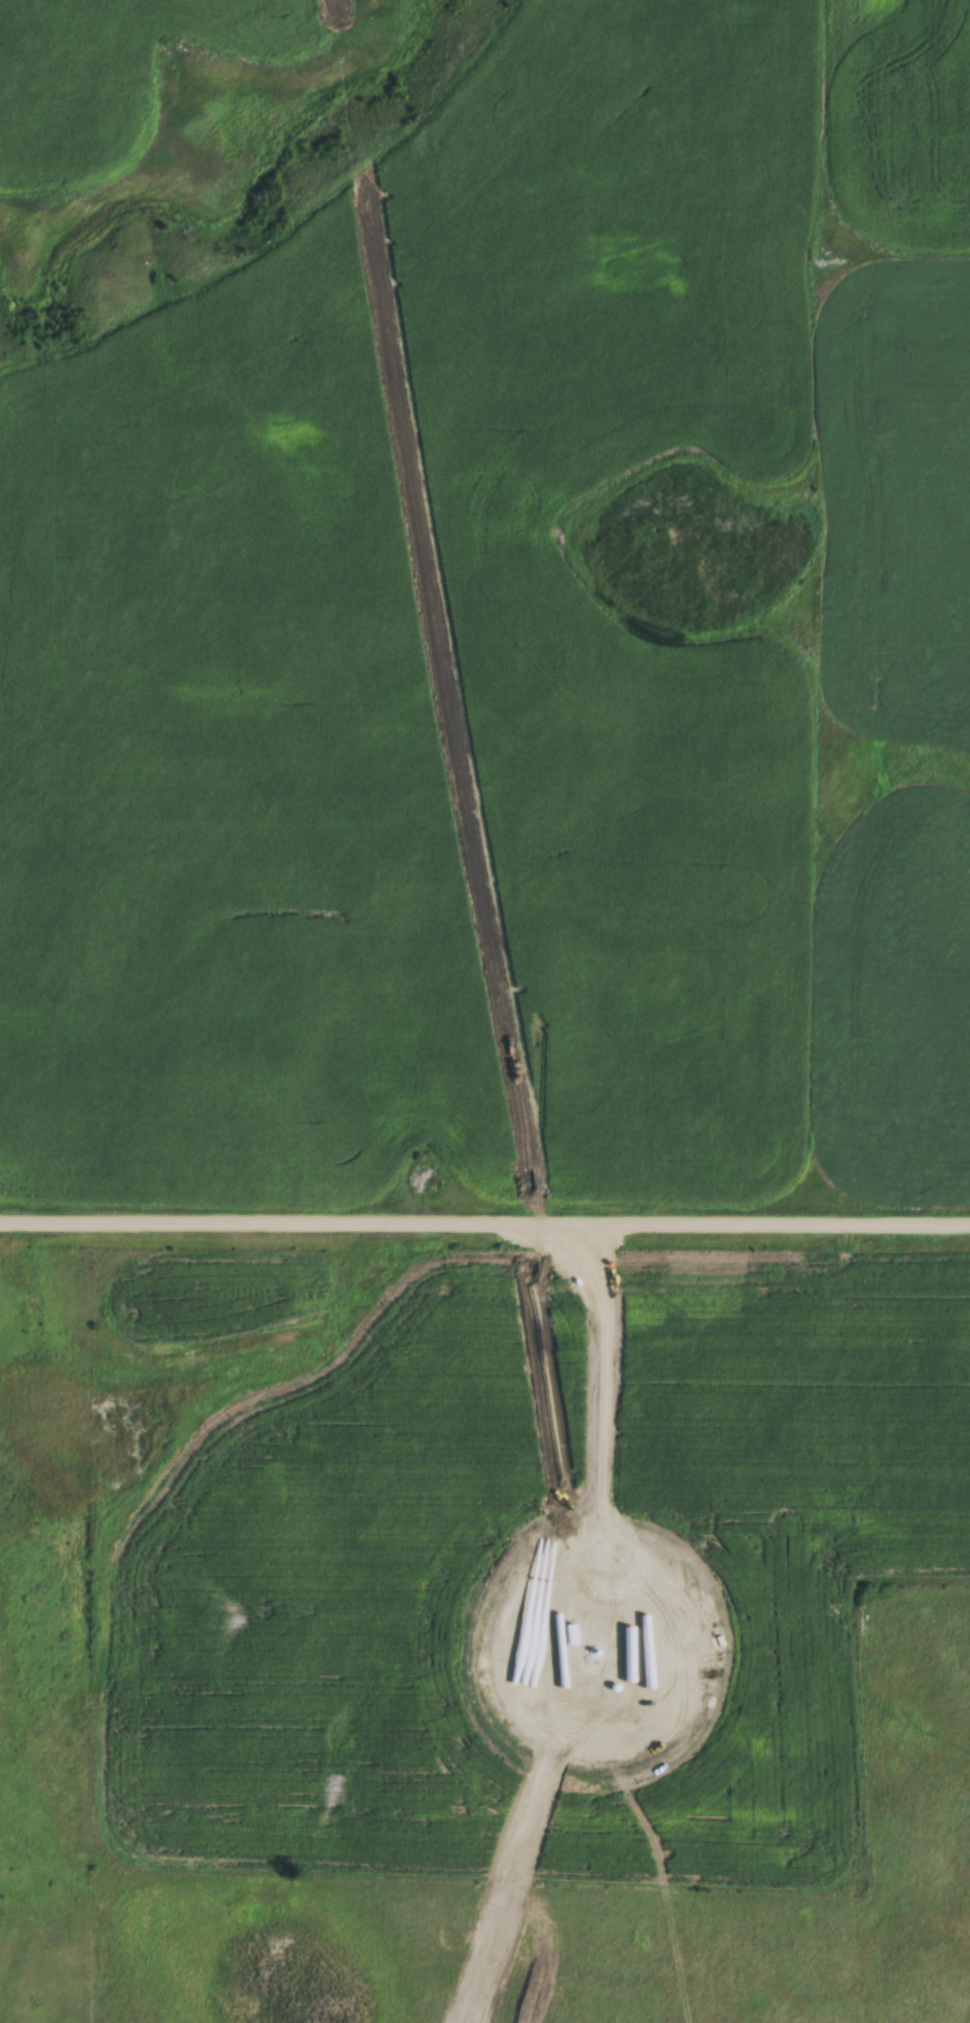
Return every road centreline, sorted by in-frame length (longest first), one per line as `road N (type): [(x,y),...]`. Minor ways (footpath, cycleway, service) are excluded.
road 1 (residential): [(969,1223),(0,1221)]

